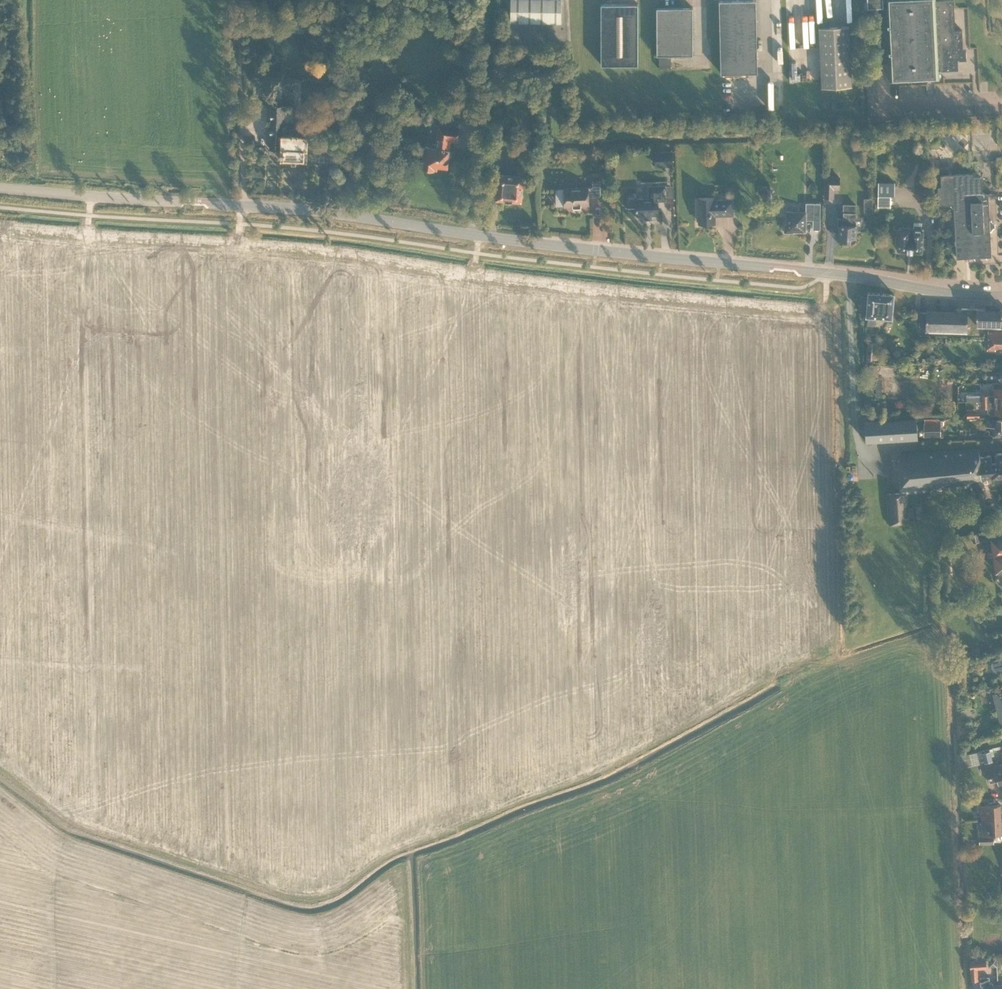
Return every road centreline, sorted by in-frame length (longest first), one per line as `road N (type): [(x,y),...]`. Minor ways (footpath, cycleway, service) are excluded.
road 1 (tertiary): [(1001,294),(333,211),(0,187)]

